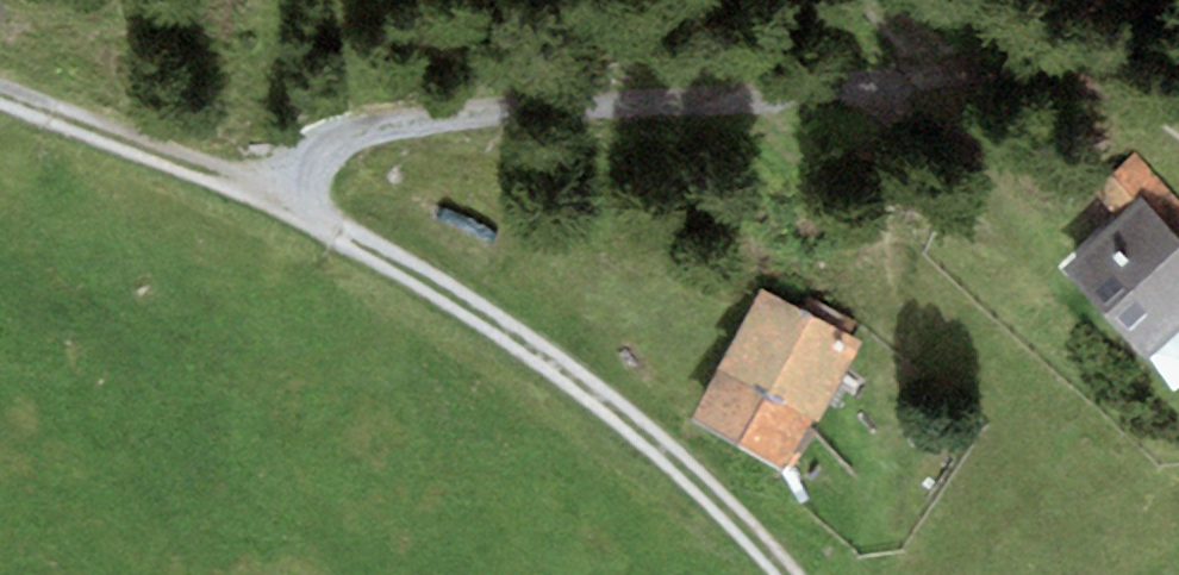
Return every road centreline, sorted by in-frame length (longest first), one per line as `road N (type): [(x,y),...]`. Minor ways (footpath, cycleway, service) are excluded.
road 1 (track): [(280,214),(322,157),(604,103),(933,106),(1178,138)]
road 2 (track): [(0,98),(388,263),(576,385),(741,522),(789,574)]

